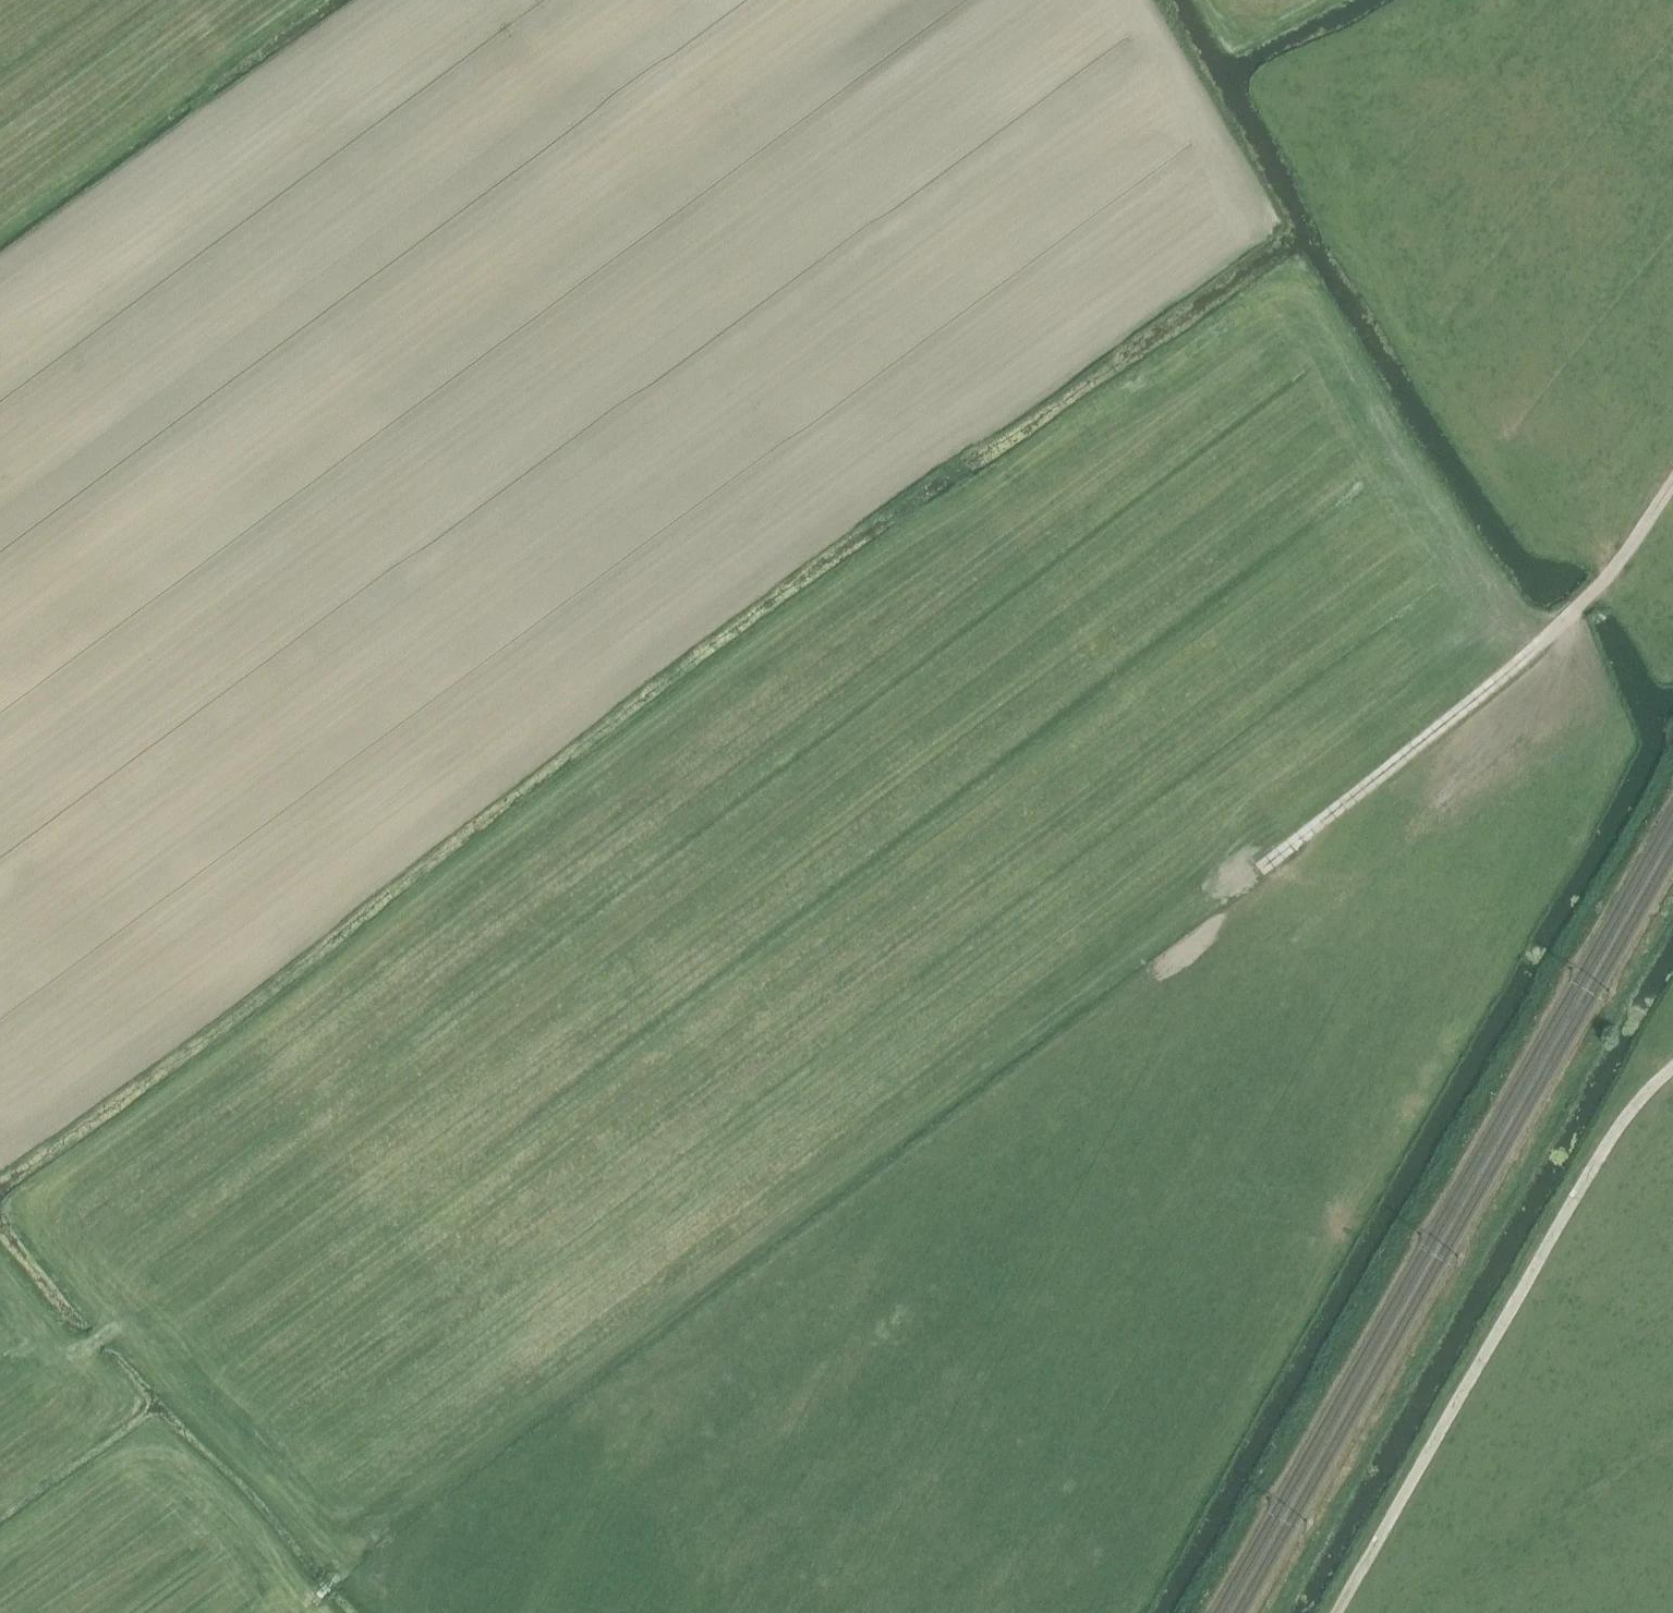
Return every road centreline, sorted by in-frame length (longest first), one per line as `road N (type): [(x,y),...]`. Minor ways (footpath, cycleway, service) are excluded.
road 1 (track): [(1672,483),(1613,572),(1487,694),(1341,813),(1226,887),(579,1391),(433,1495),(334,1581)]
road 2 (track): [(1336,1612),(1617,1128),(1672,1067)]

